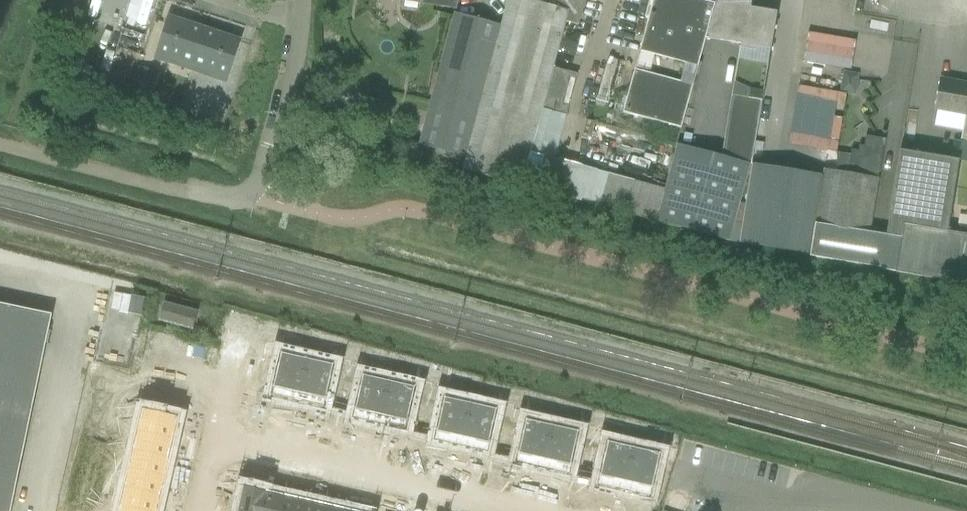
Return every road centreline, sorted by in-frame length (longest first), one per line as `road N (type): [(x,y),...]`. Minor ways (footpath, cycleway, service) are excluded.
road 1 (residential): [(210,445),(516,510)]
road 2 (track): [(264,201),(247,211),(0,146)]
road 3 (residential): [(264,201),(302,26)]
road 4 (track): [(53,0),(10,149)]

